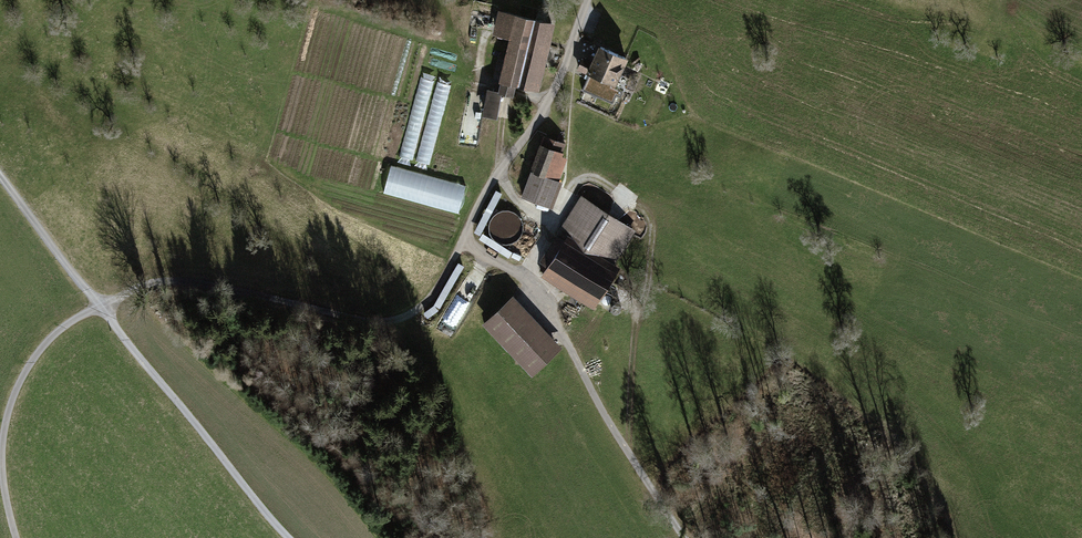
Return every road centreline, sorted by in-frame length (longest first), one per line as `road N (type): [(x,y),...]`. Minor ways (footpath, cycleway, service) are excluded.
road 1 (track): [(462,240),(424,306),(401,320),(368,321),(206,280),(99,306)]
road 2 (track): [(681,537),(563,318),(535,283),(462,240)]
road 3 (track): [(290,537),(99,306)]
road 4 (track): [(586,0),(546,109),(462,240)]
road 5 (track): [(99,306),(48,341),(17,390),(1,465),(16,537)]
road 6 (track): [(99,306),(0,176)]

